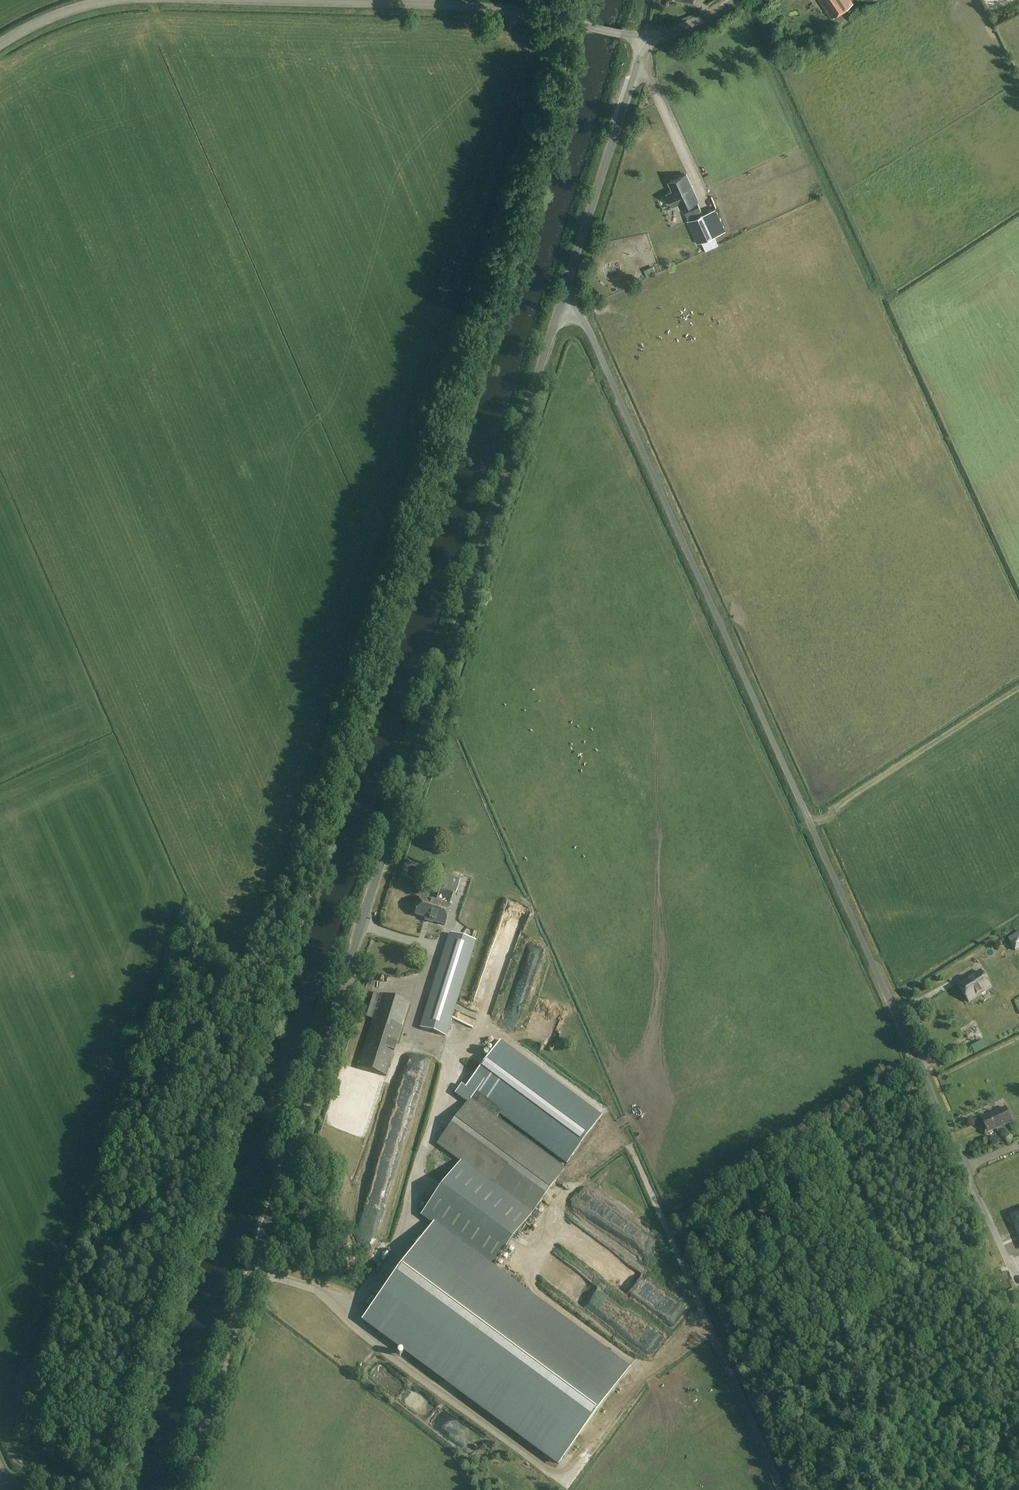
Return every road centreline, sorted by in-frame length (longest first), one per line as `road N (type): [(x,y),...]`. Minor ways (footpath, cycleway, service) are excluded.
road 1 (unclassified): [(182,1489),(559,310)]
road 2 (unclassified): [(1013,1273),(585,323),(559,310)]
road 3 (track): [(456,1051),(505,1034),(614,1119),(783,1489)]
road 4 (unclassified): [(265,0),(482,7),(589,26)]
road 5 (unclassified): [(559,310),(645,37)]
road 6 (track): [(811,824),(1018,689)]
road 7 (unclassified): [(0,44),(62,12),(114,0)]

